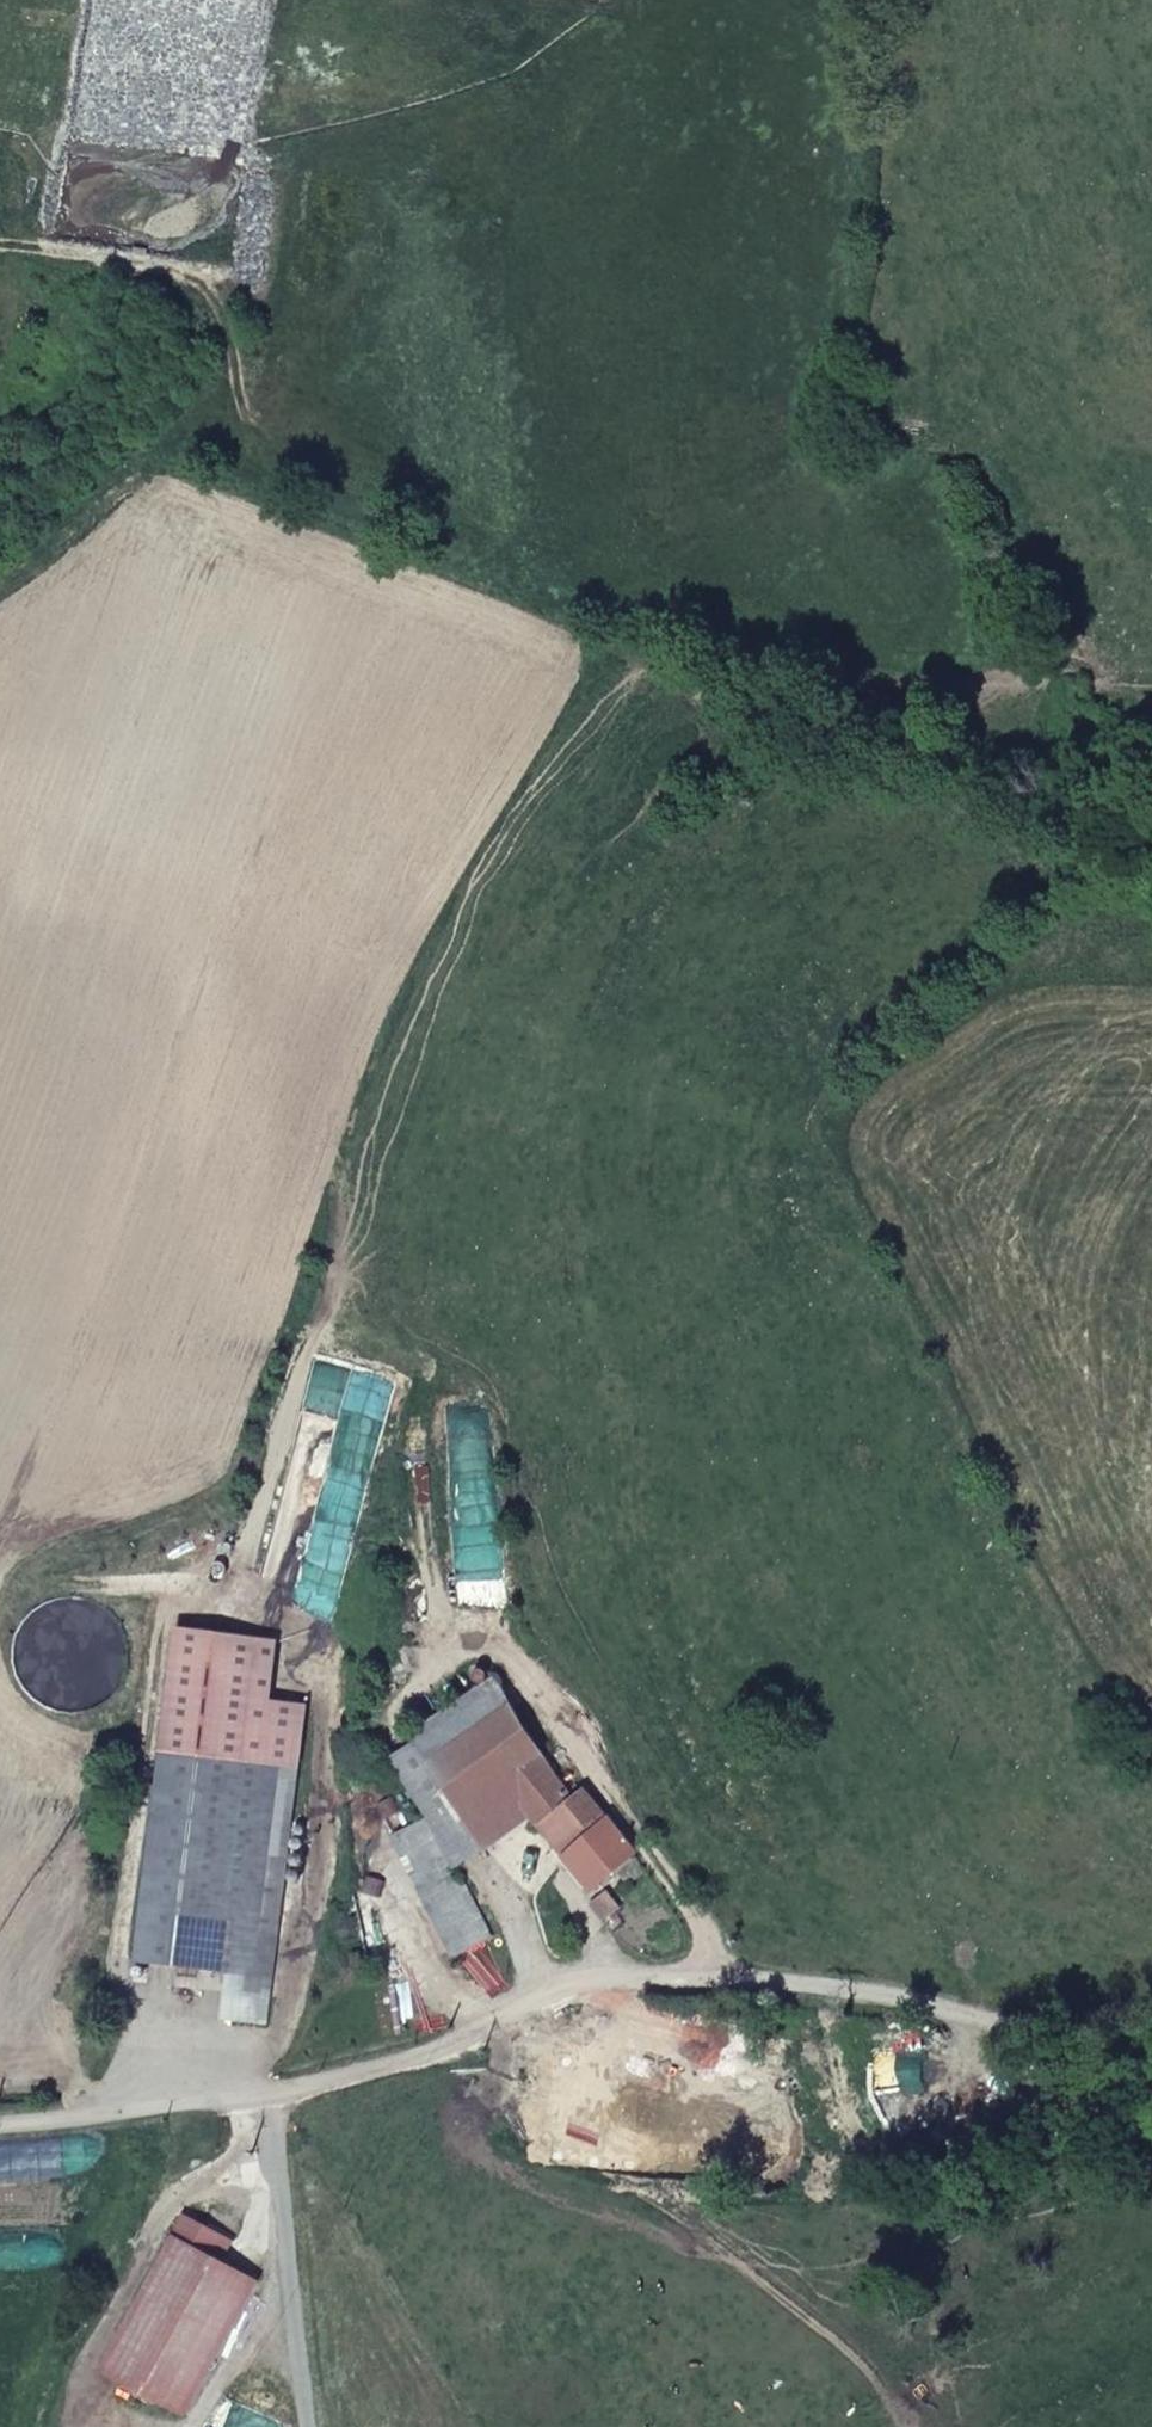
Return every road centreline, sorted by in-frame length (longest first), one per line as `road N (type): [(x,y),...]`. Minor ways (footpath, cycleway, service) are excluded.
road 1 (unclassified): [(0,2123),(348,2074),(475,2036),(564,1983),(619,1972),(720,1972),(873,1989),(1151,2042)]

